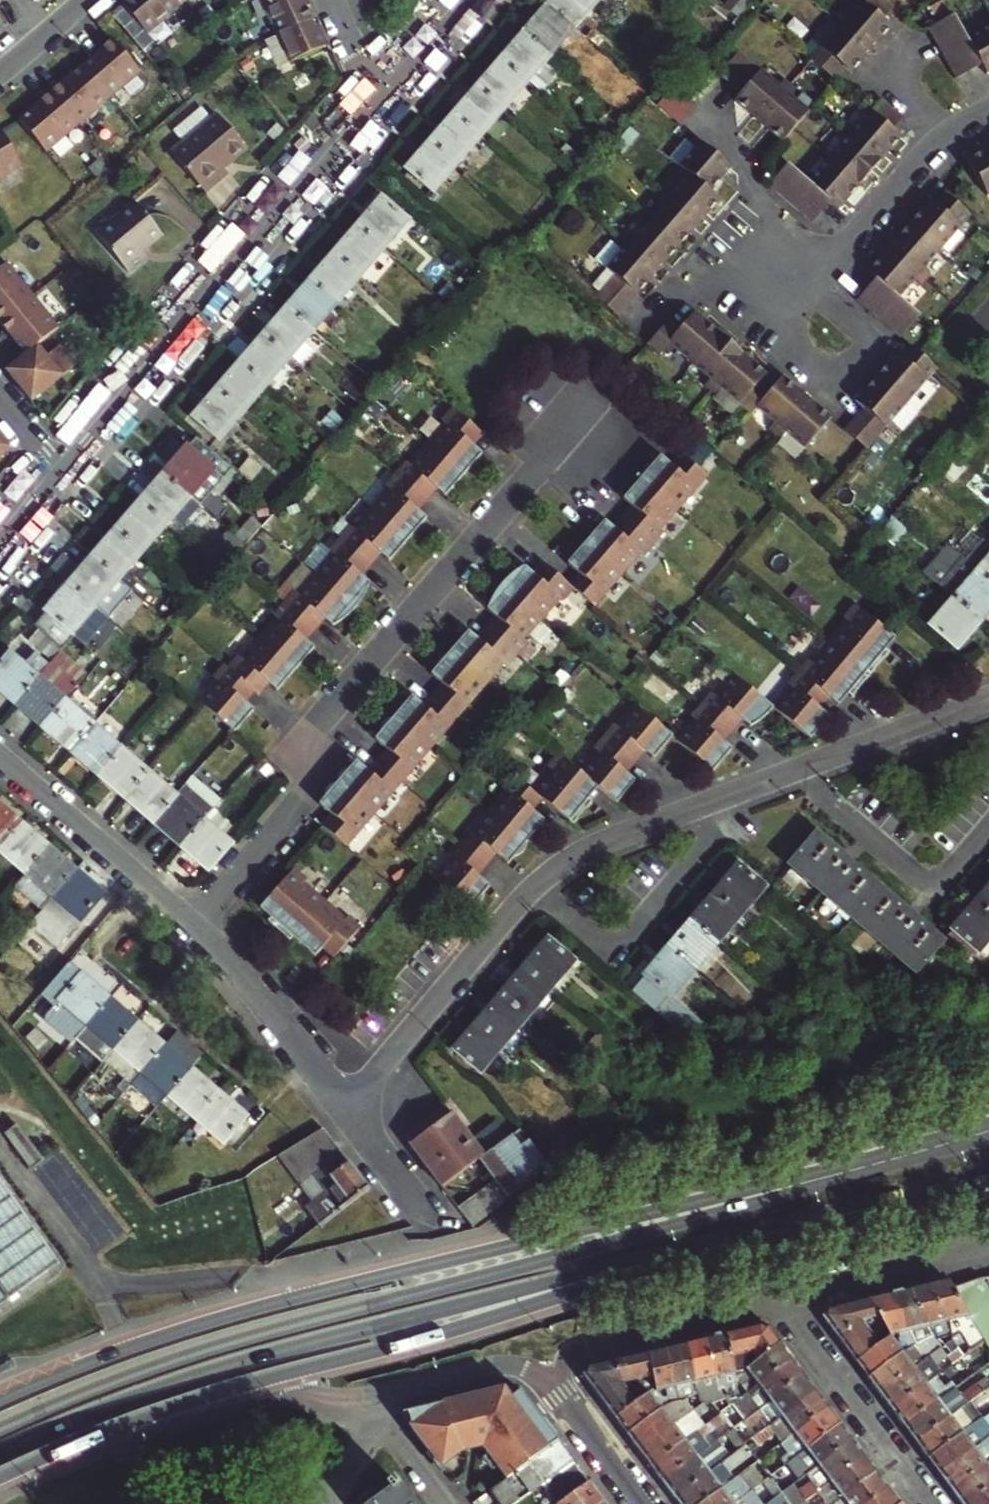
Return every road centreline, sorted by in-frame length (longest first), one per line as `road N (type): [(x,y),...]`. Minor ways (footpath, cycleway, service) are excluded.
road 1 (primary): [(925,1148),(274,1330),(141,1371),(0,1429)]
road 2 (secondary): [(925,1148),(217,1321),(0,1401)]
road 3 (primary): [(0,1458),(206,1374),(798,1222),(904,1202)]
road 4 (residential): [(988,699),(568,863),(518,903),(342,1102)]
road 5 (residential): [(588,393),(315,716),(301,800),(195,922)]
road 6 (secondary): [(284,1376),(904,1202)]
road 7 (residential): [(381,97),(65,475)]
road 8 (residential): [(813,287),(759,241),(717,289),(840,394),(881,346)]
road 9 (secondary): [(0,1479),(124,1424),(284,1376)]
road 10 (residential): [(284,1376),(310,1396),(345,1402),(494,1365),(550,1377)]
road 11 (residential): [(0,753),(195,922)]
road 12 (residential): [(930,1503),(776,1302)]
road 13 (residential): [(988,109),(943,138),(813,287)]
road 14 (residential): [(776,1302),(587,1346),(550,1377)]
road 15 (residential): [(195,922),(342,1102)]
road 16 (residential): [(988,1243),(776,1302)]
road 17 (residential): [(550,1377),(645,1503)]
road 18 (residential): [(342,1102),(431,1214),(428,1228)]
road 19 (residential): [(466,0),(381,97)]

